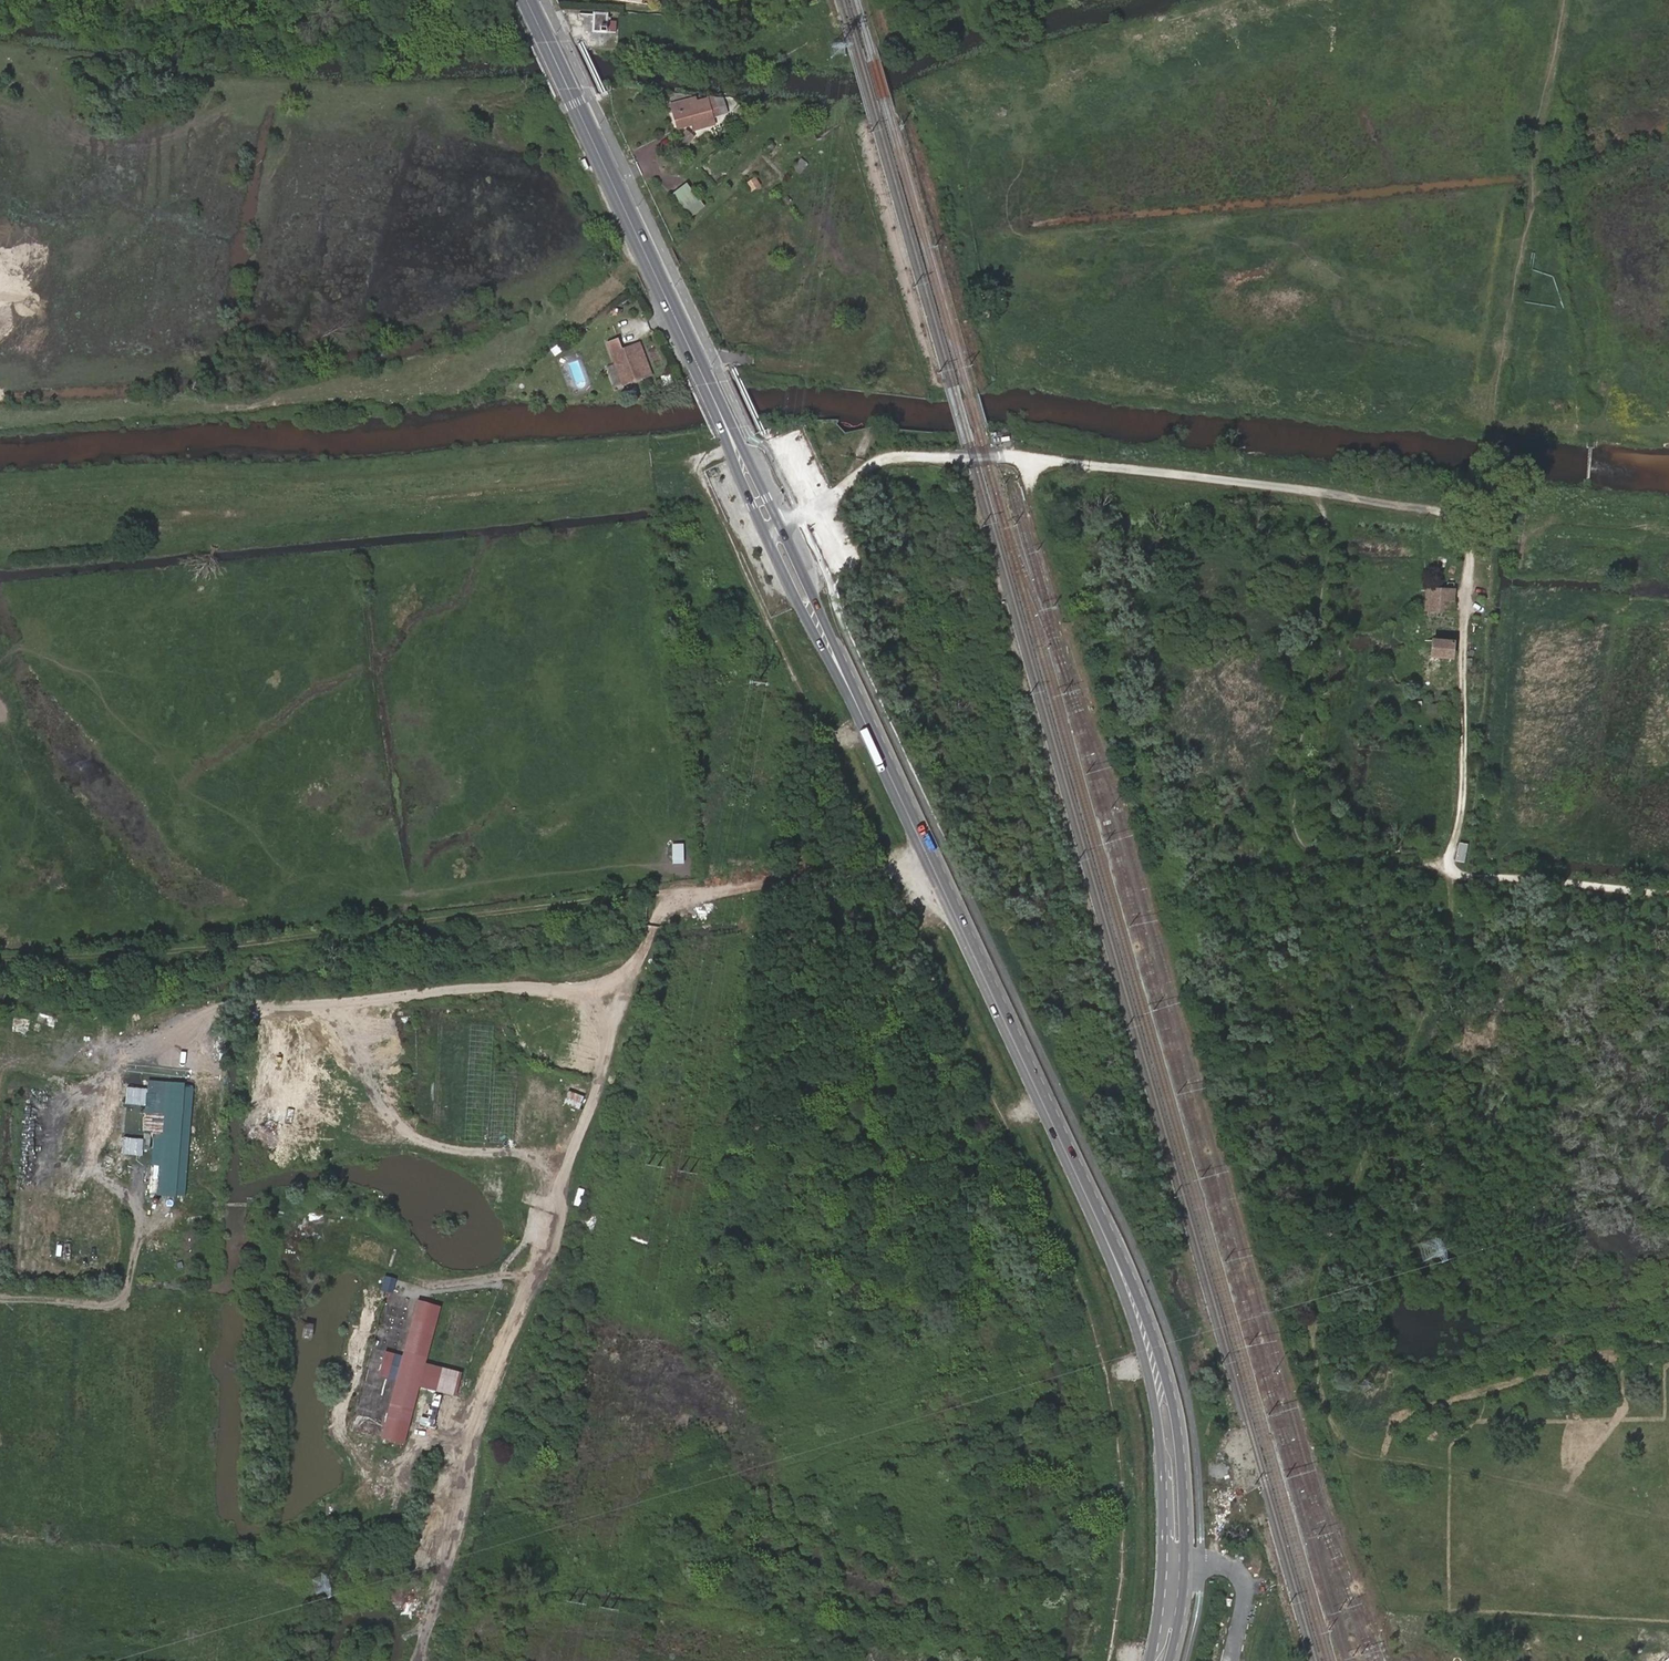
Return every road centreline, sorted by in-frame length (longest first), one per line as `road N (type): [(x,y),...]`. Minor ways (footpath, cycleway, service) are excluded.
road 1 (secondary): [(1159,1660),(1173,1565),(1171,1474),(1156,1368),(1138,1315),(729,433)]
road 2 (track): [(1668,1520),(1358,1453),(1325,1414),(1313,1327),(1325,1259),(1447,959),(1450,889)]
road 3 (track): [(0,476),(385,461),(665,439),(699,459),(734,444)]
road 4 (track): [(1573,0),(1513,418),(1468,514)]
road 5 (secondary): [(702,374),(526,0)]

